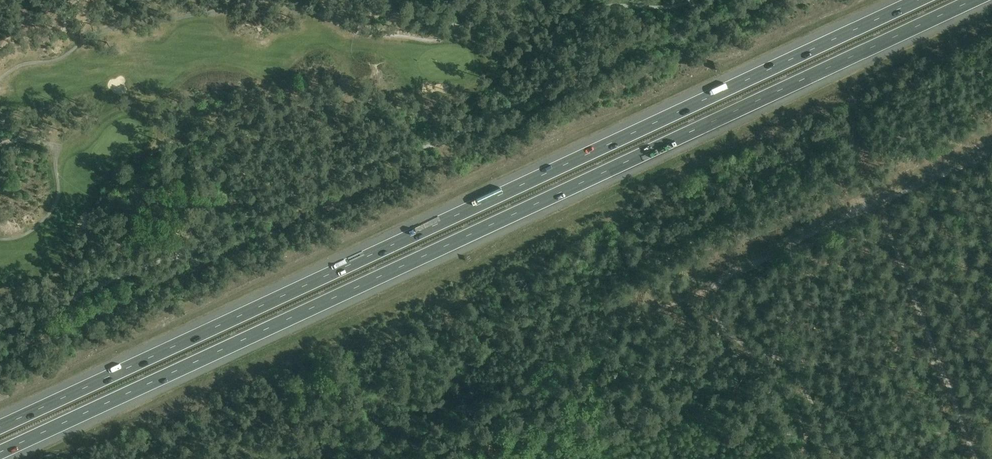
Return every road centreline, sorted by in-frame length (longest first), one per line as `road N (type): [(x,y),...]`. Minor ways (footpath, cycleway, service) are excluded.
road 1 (motorway): [(0,452),(977,0)]
road 2 (motorway): [(913,0),(0,426)]
road 3 (track): [(974,458),(878,204)]

